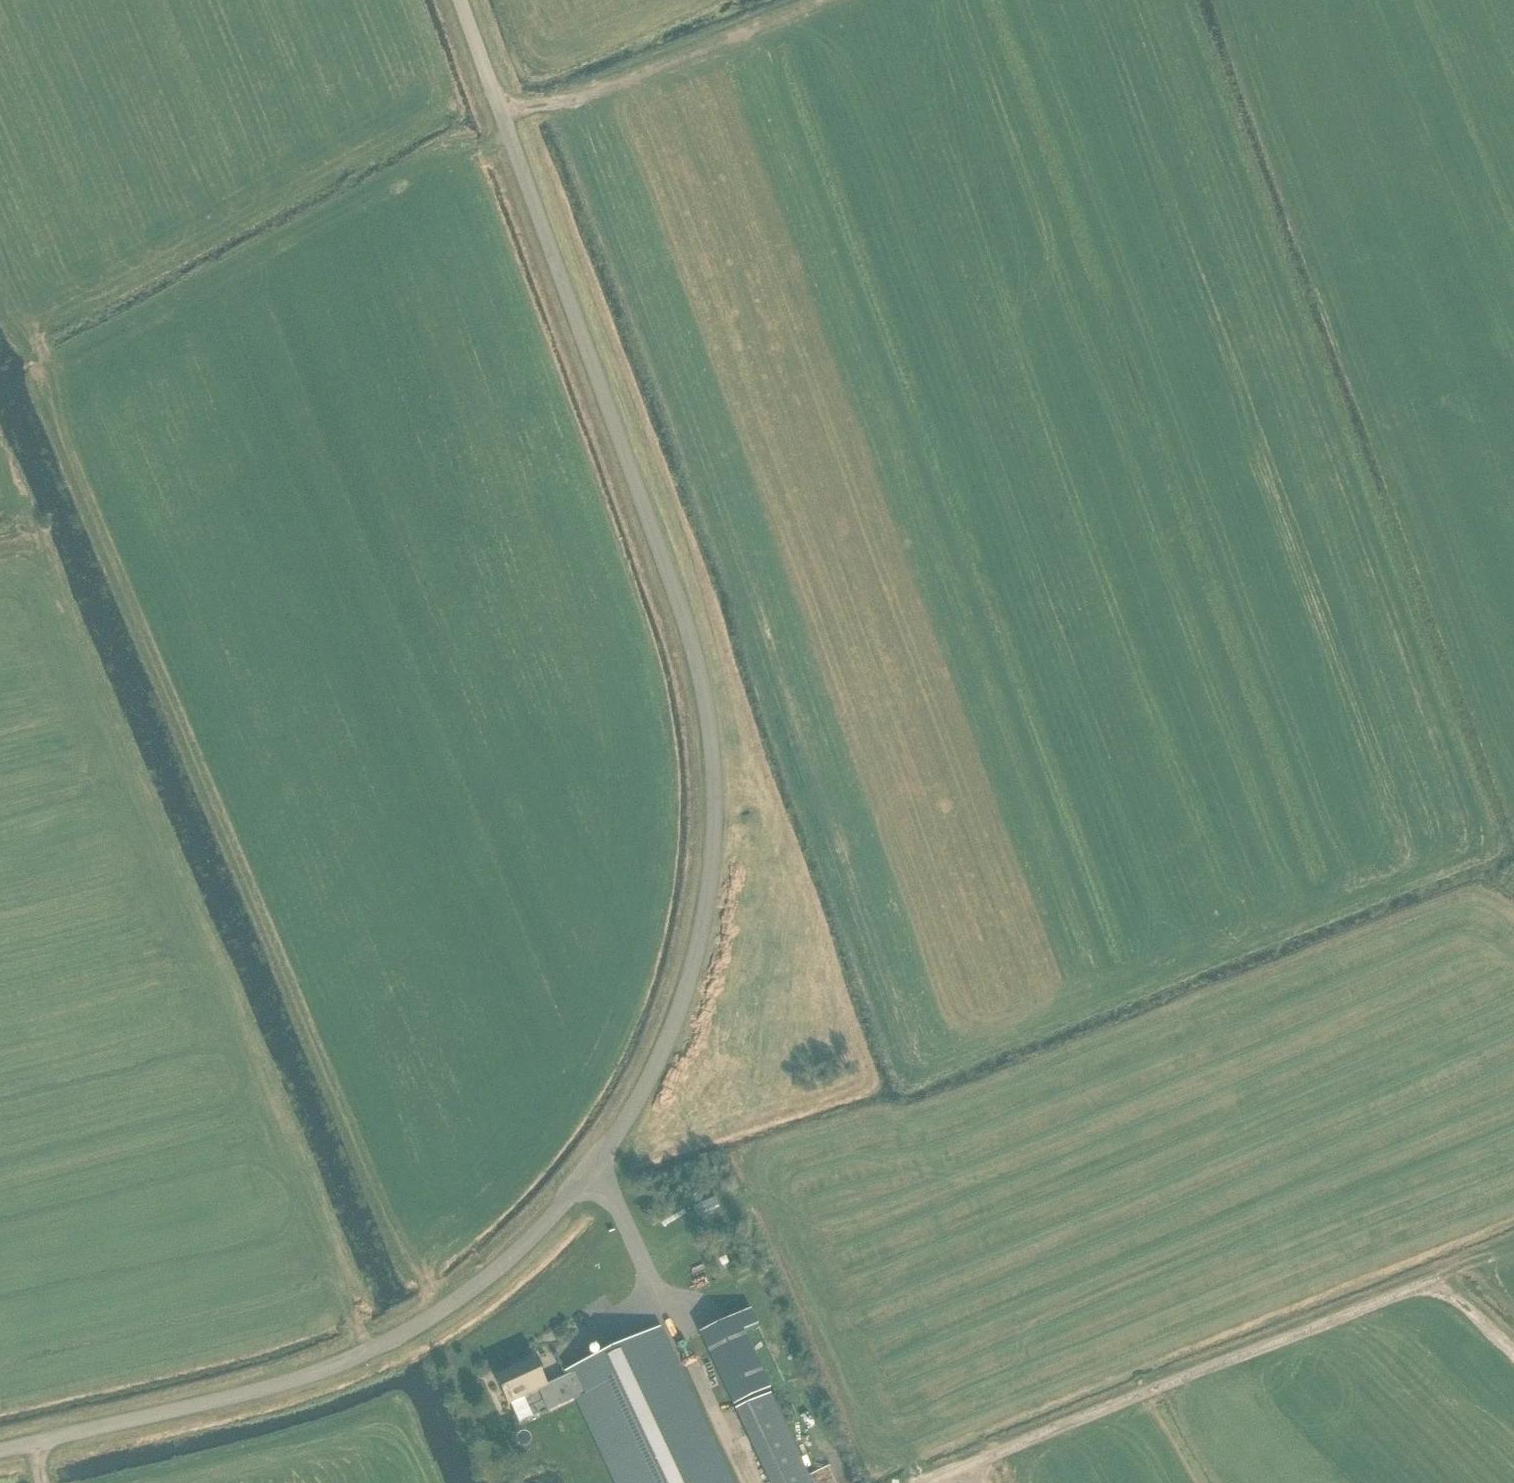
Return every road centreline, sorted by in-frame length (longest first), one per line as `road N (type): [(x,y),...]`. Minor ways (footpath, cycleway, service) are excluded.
road 1 (unclassified): [(0,1453),(317,1372),(437,1313),(495,1272),(590,1168),(626,1120),(688,986),(713,863),(709,724),(695,656),(460,0)]

